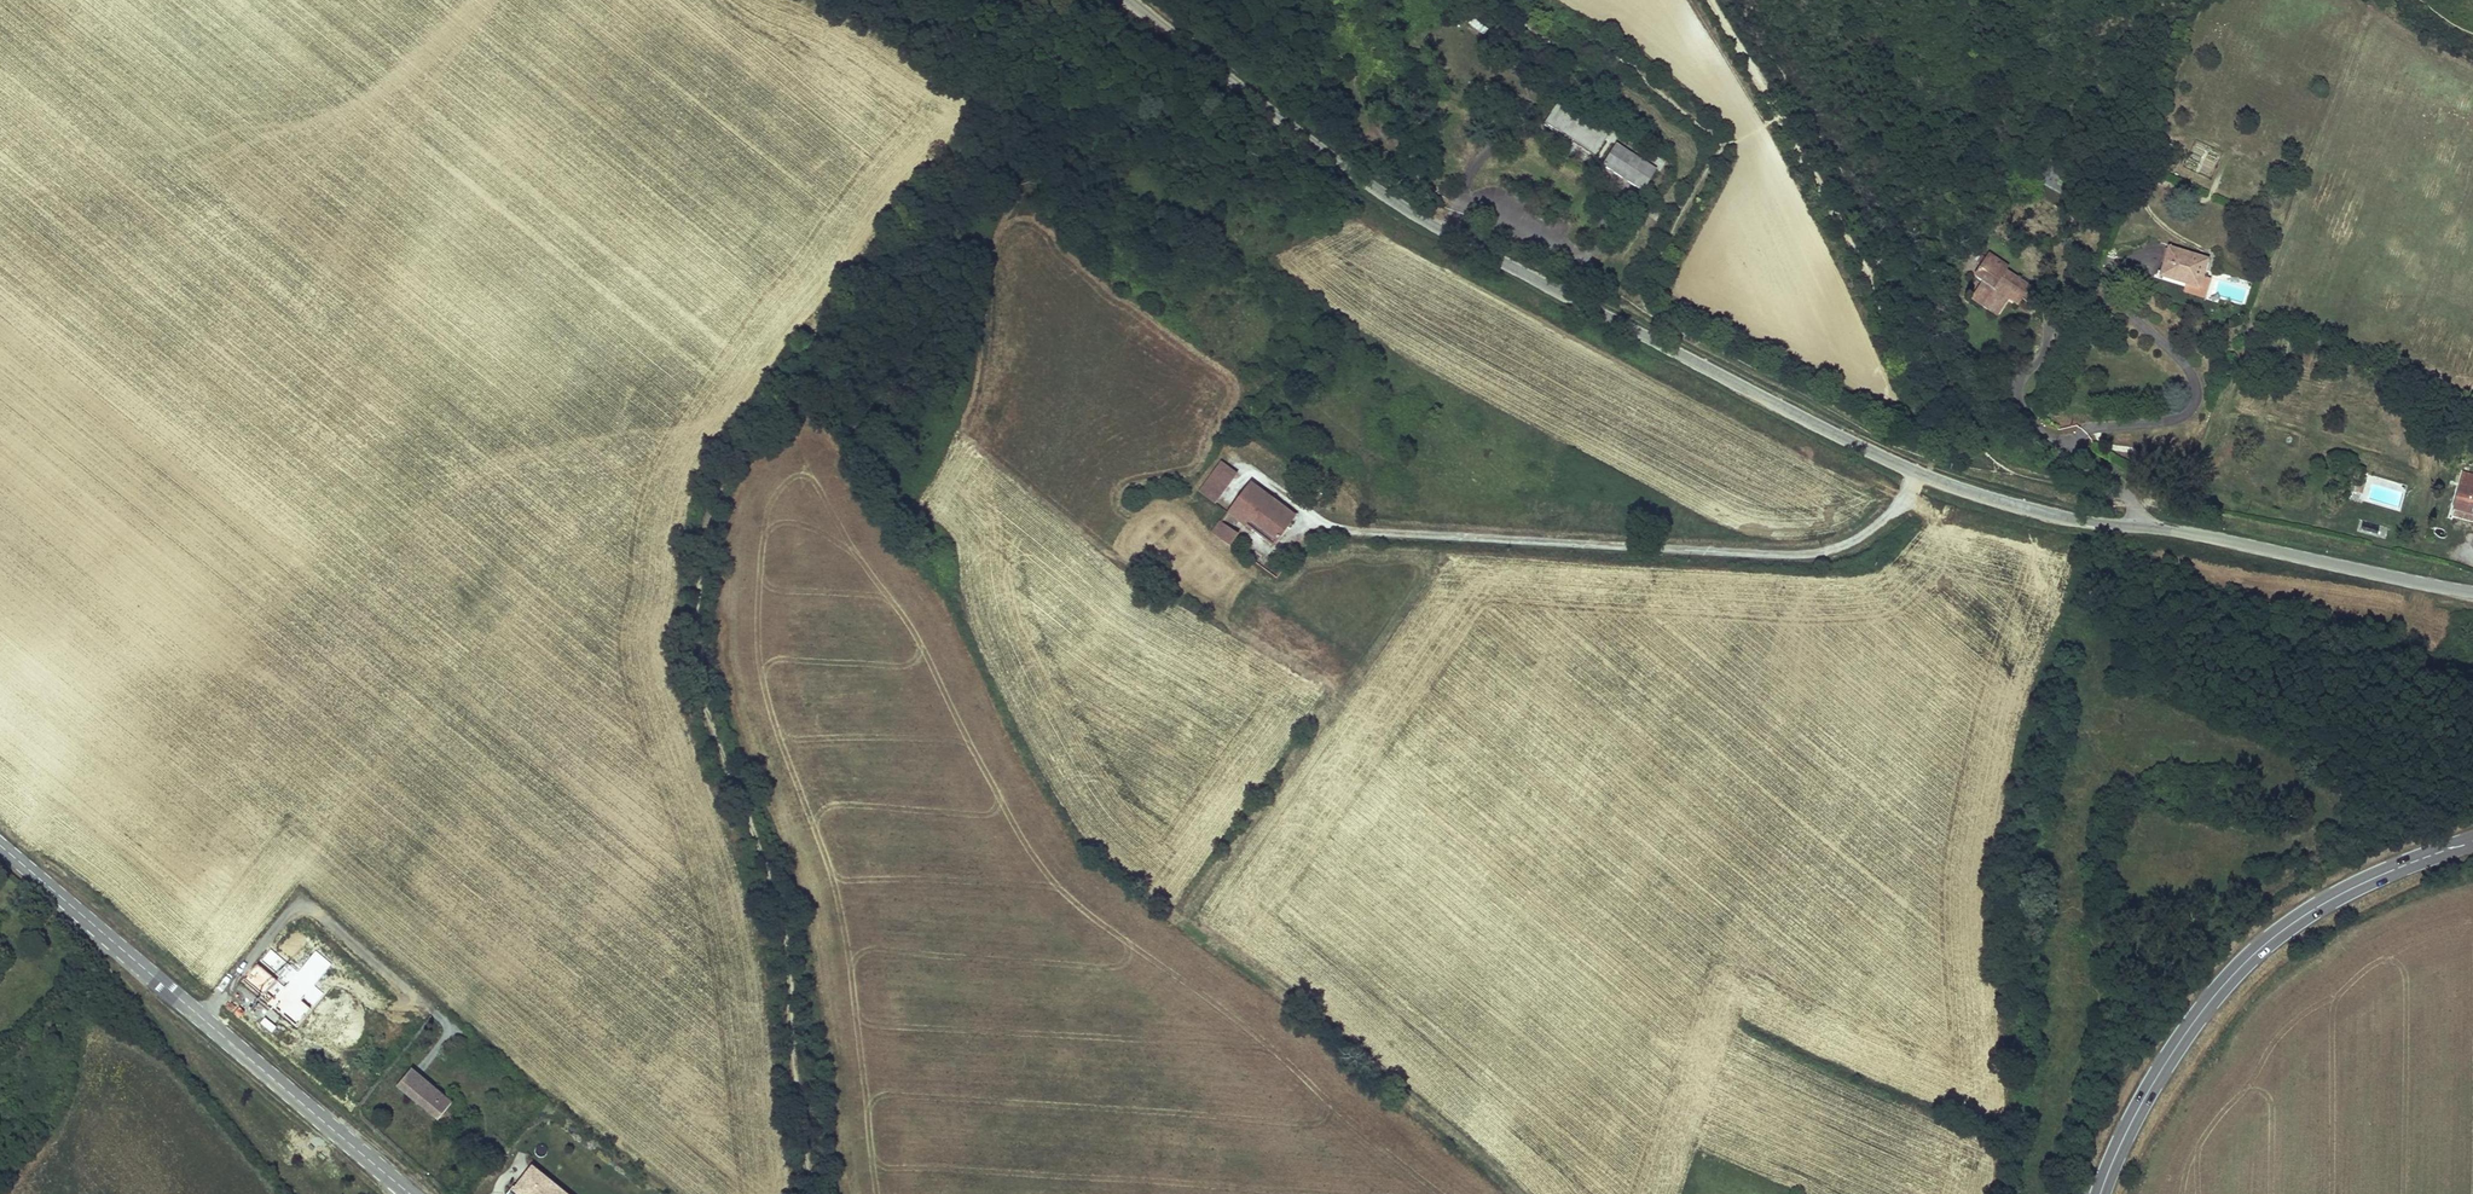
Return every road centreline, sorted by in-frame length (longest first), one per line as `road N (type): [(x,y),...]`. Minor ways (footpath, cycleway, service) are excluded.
road 1 (unclassified): [(1130,0),(1443,231),(1916,472)]
road 2 (unclassified): [(2472,592),(2236,542),(2052,514),(1916,472)]
road 3 (tertiary): [(0,846),(411,1193)]
road 4 (tertiary): [(2472,841),(2339,894),(2232,974),(2161,1070),(2101,1193)]

